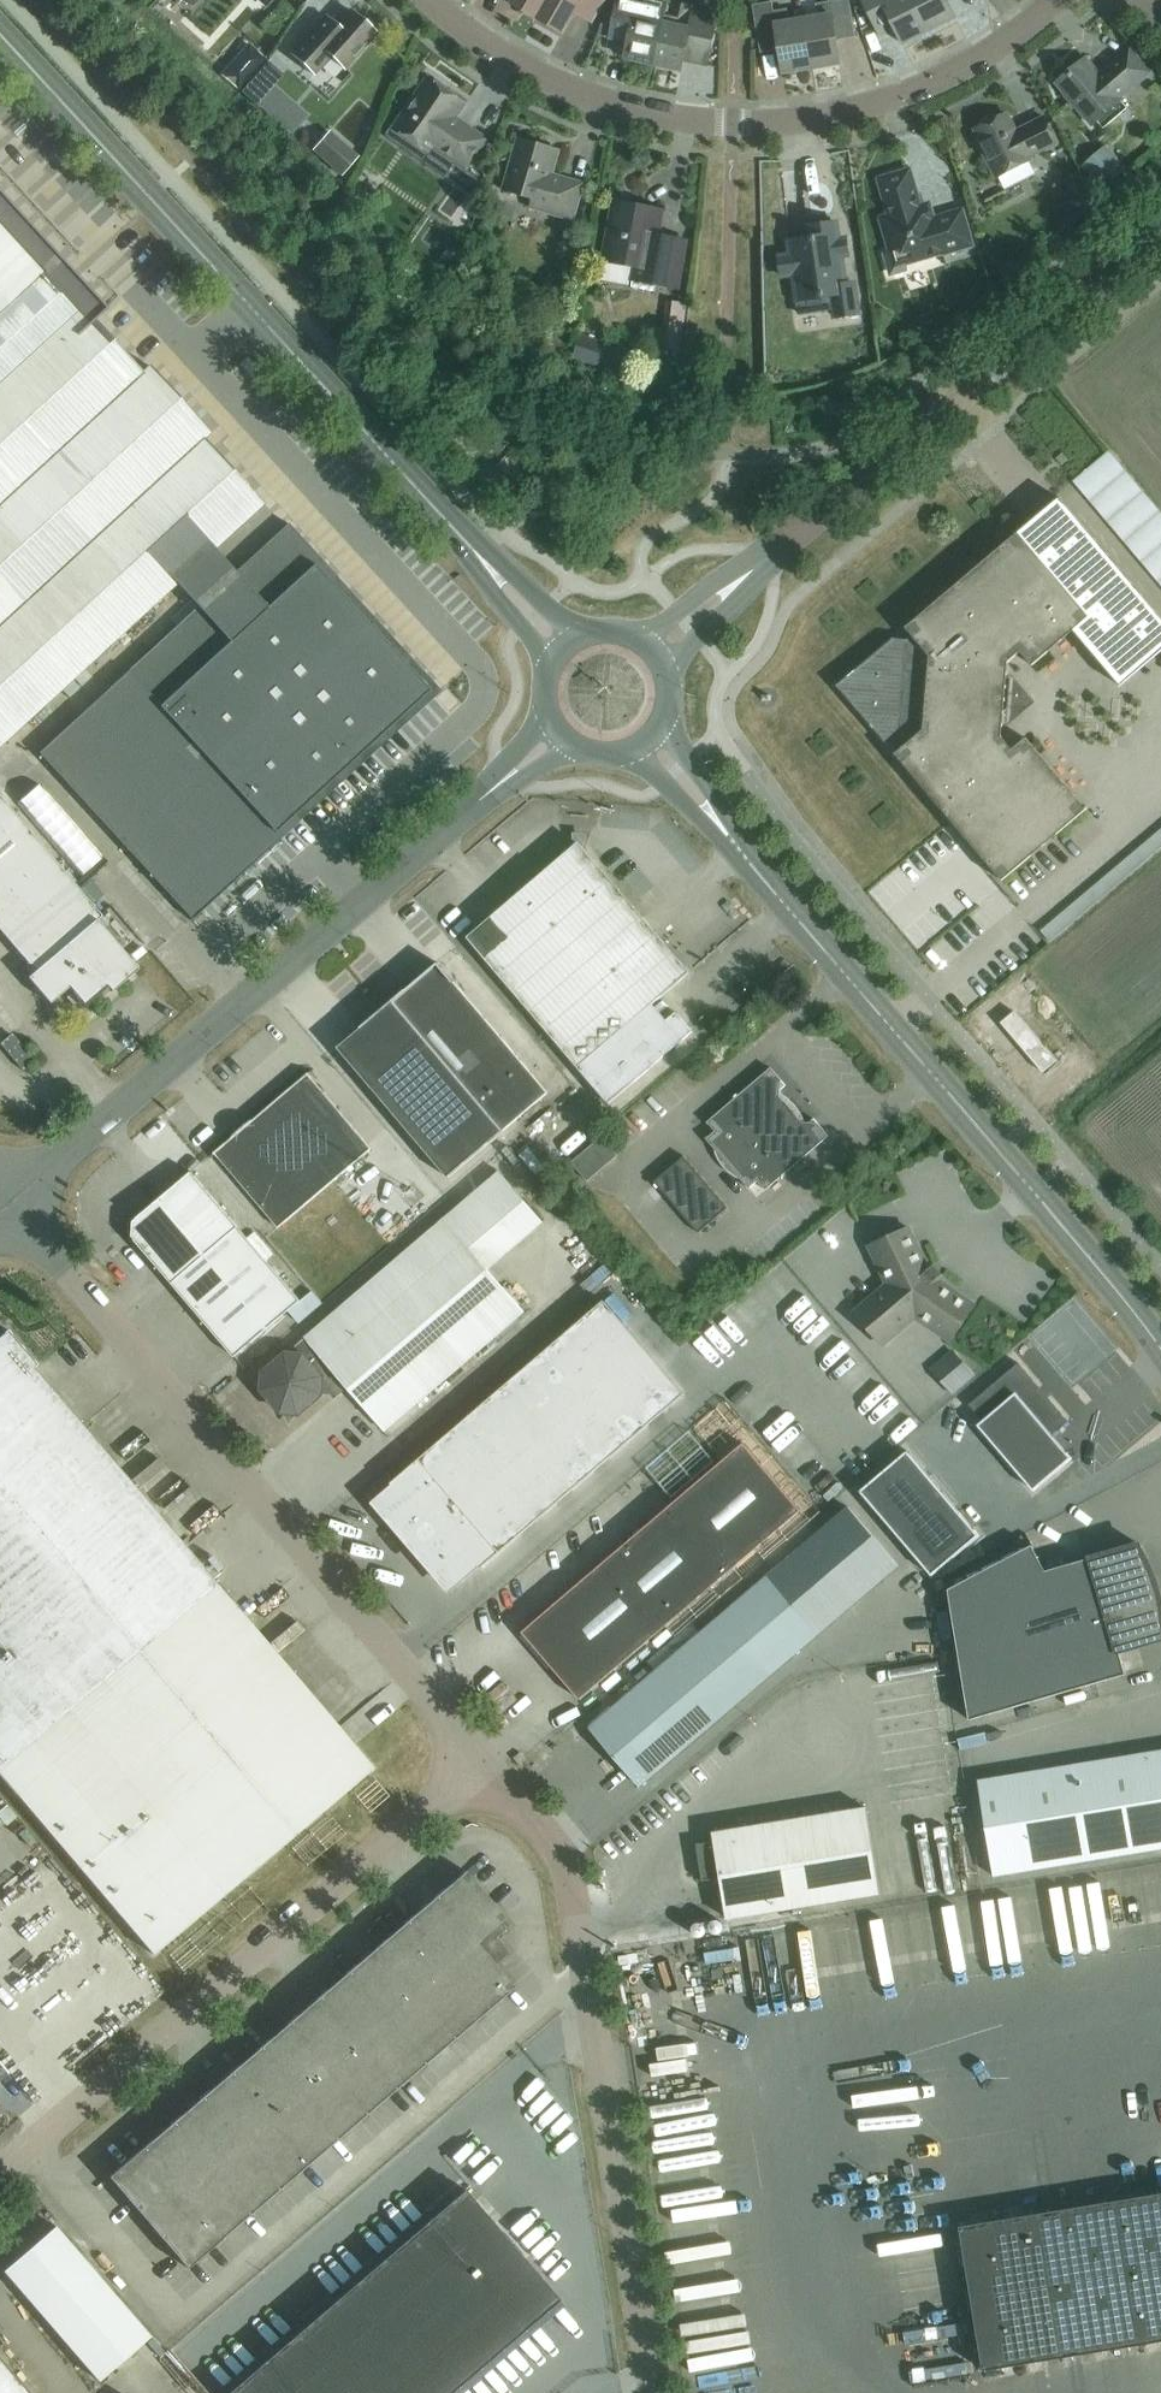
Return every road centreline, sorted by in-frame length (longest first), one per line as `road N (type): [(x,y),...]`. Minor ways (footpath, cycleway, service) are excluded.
road 1 (tertiary): [(565,650),(0,34)]
road 2 (tertiary): [(1160,1351),(647,738)]
road 3 (unclassified): [(486,1767),(88,1284),(12,1205)]
road 4 (unclassified): [(12,1205),(561,731)]
road 5 (residential): [(1060,0),(1012,39),(882,103),(816,118),(734,122),(640,110),(564,86),(431,0)]
road 6 (unclassified): [(650,651),(1160,228)]
road 7 (unclassified): [(654,2392),(570,1874),(559,1849),(486,1767)]
road 8 (unclassified): [(0,2171),(486,1767)]

